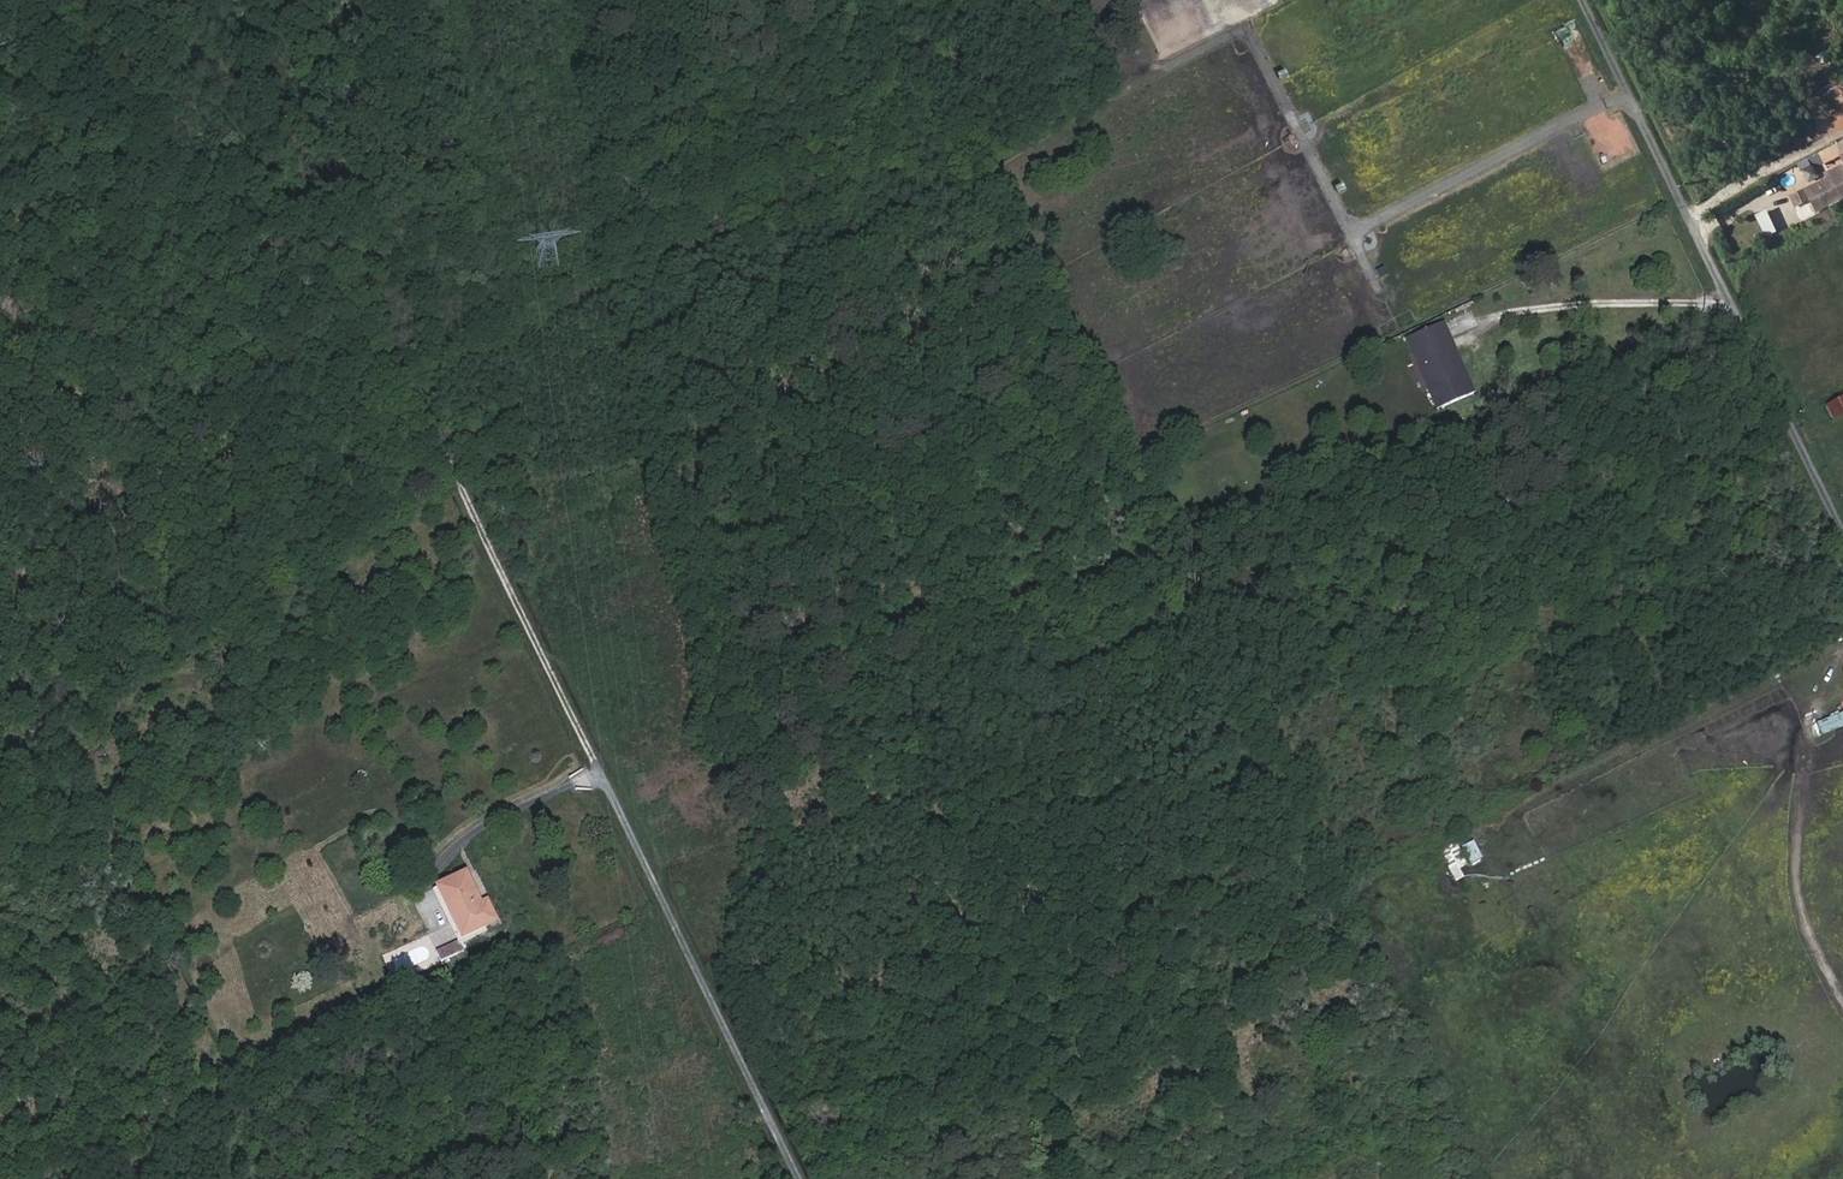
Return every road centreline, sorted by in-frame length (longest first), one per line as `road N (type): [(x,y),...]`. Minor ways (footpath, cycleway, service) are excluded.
road 1 (residential): [(1842,525),(1586,0)]
road 2 (residential): [(605,773),(805,1178)]

